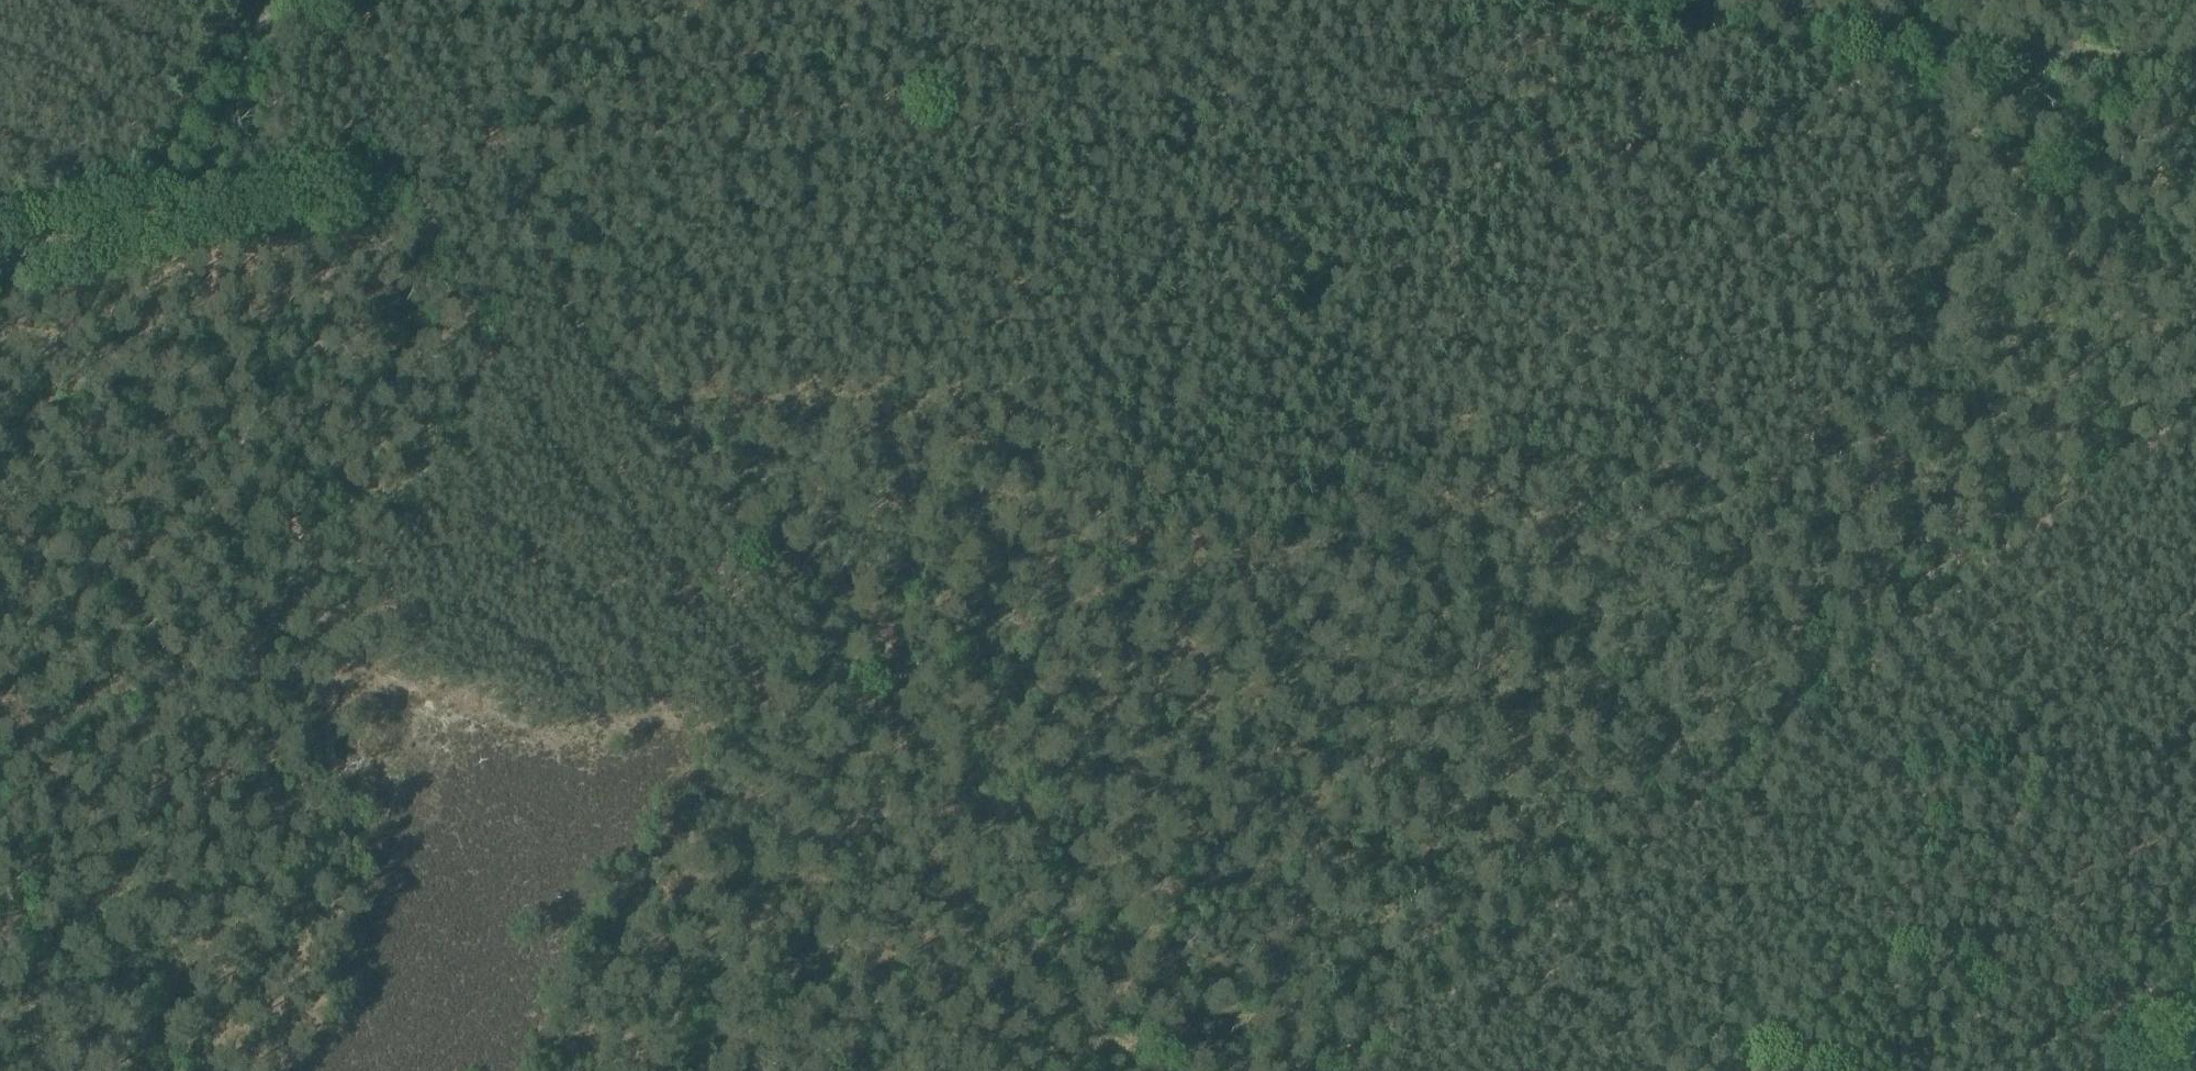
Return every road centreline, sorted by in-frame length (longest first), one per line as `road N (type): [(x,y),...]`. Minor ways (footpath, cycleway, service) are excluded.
road 1 (track): [(0,227),(144,194),(225,0)]
road 2 (track): [(176,1070),(181,1058),(75,929),(0,818)]

